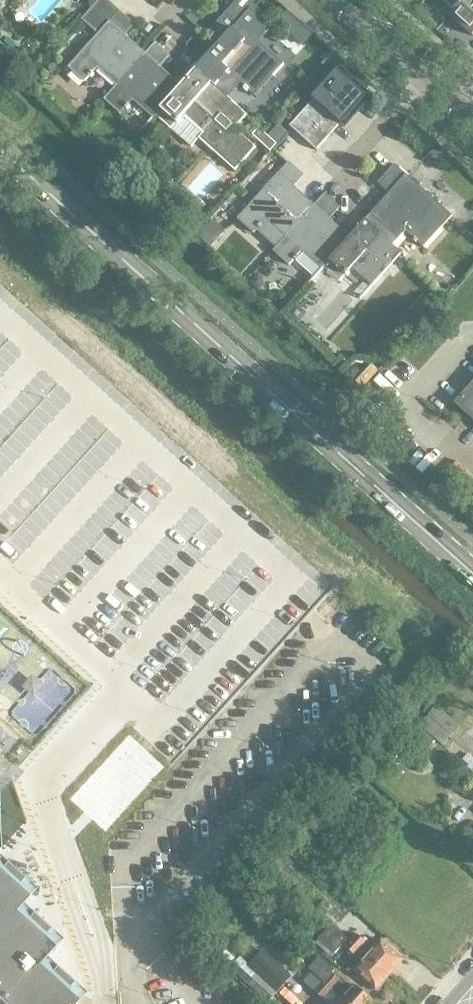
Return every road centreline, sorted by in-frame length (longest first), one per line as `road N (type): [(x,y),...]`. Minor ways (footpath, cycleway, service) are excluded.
road 1 (secondary): [(142,274),(472,572)]
road 2 (secondary): [(142,274),(0,147)]
road 3 (tertiary): [(458,104),(343,0)]

